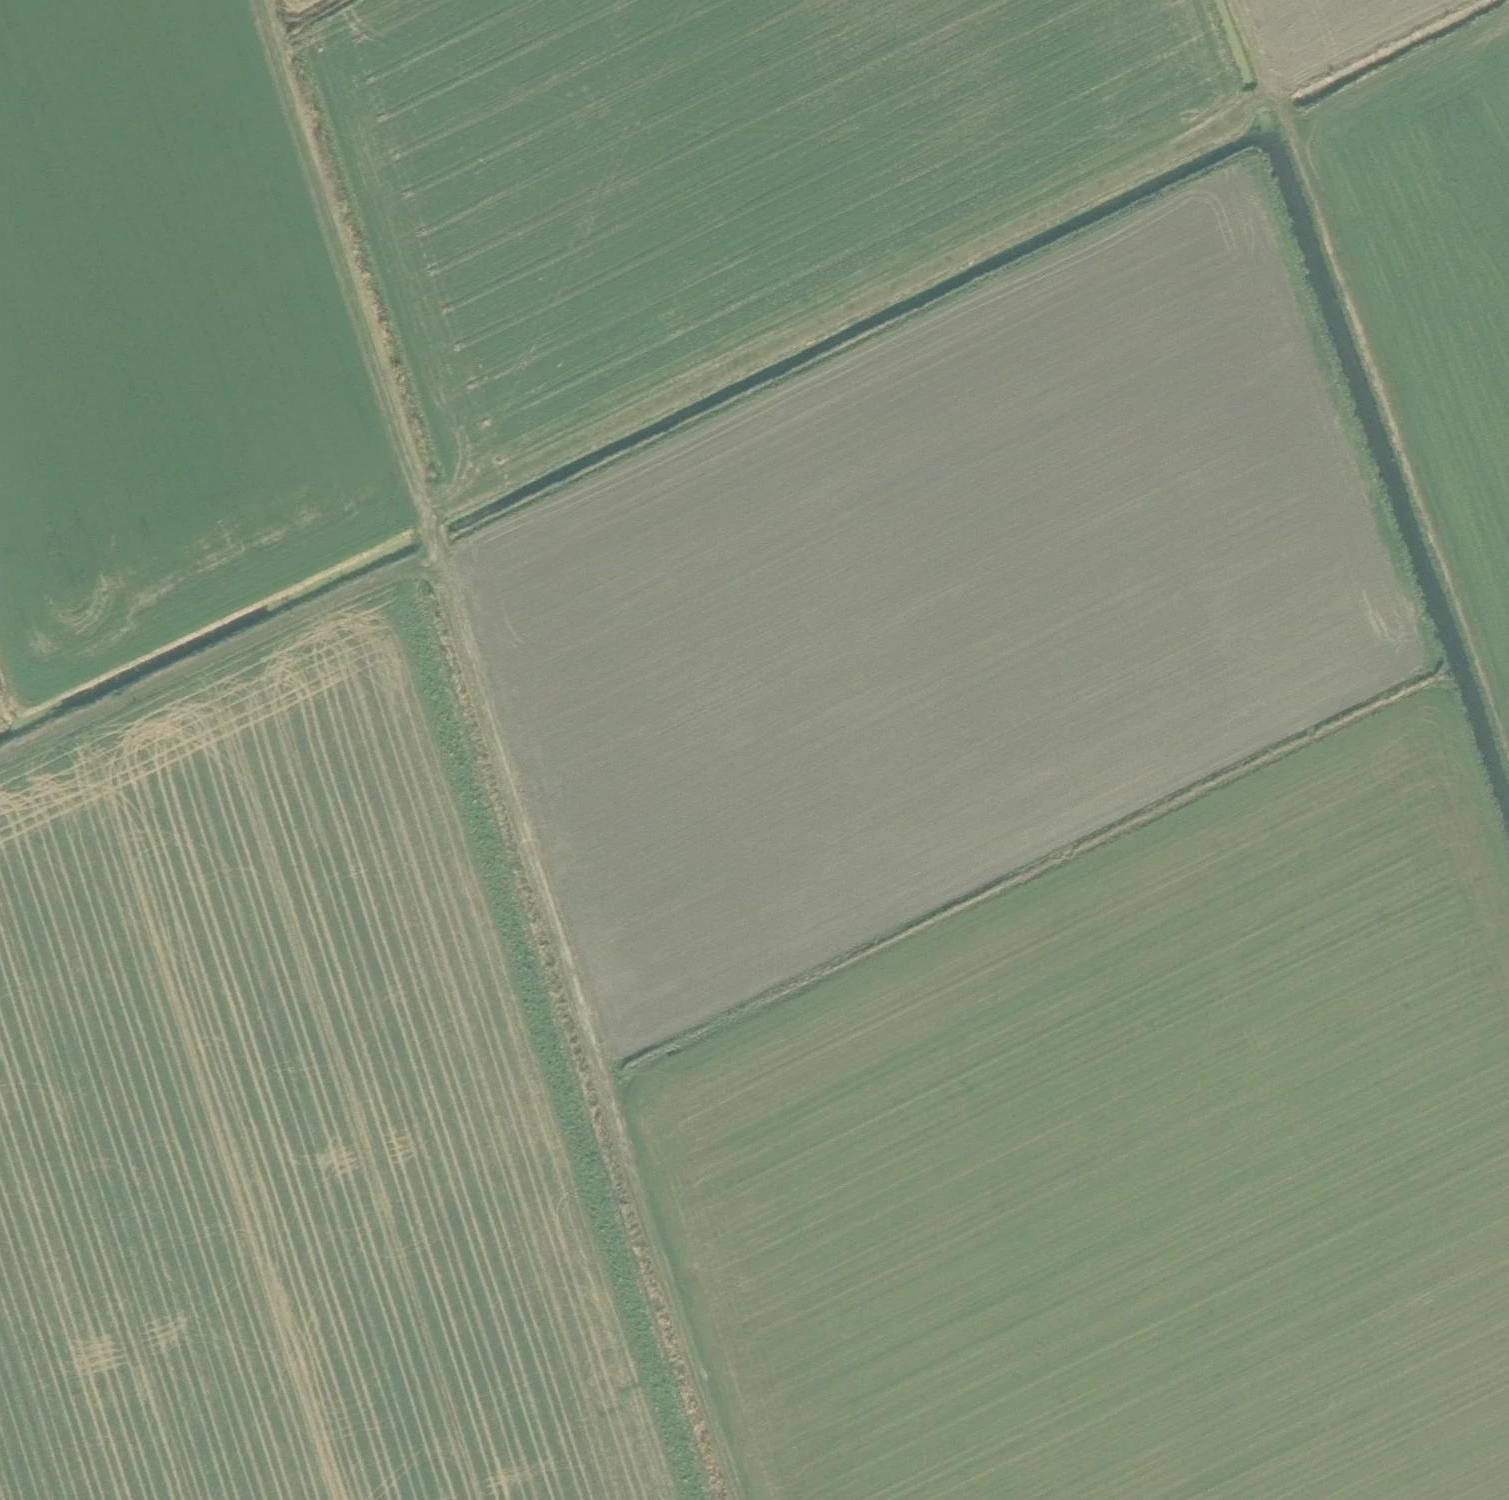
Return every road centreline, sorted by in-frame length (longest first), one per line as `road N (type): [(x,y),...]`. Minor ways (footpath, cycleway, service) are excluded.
road 1 (track): [(255,0),(414,489),(443,557),(742,1499)]

